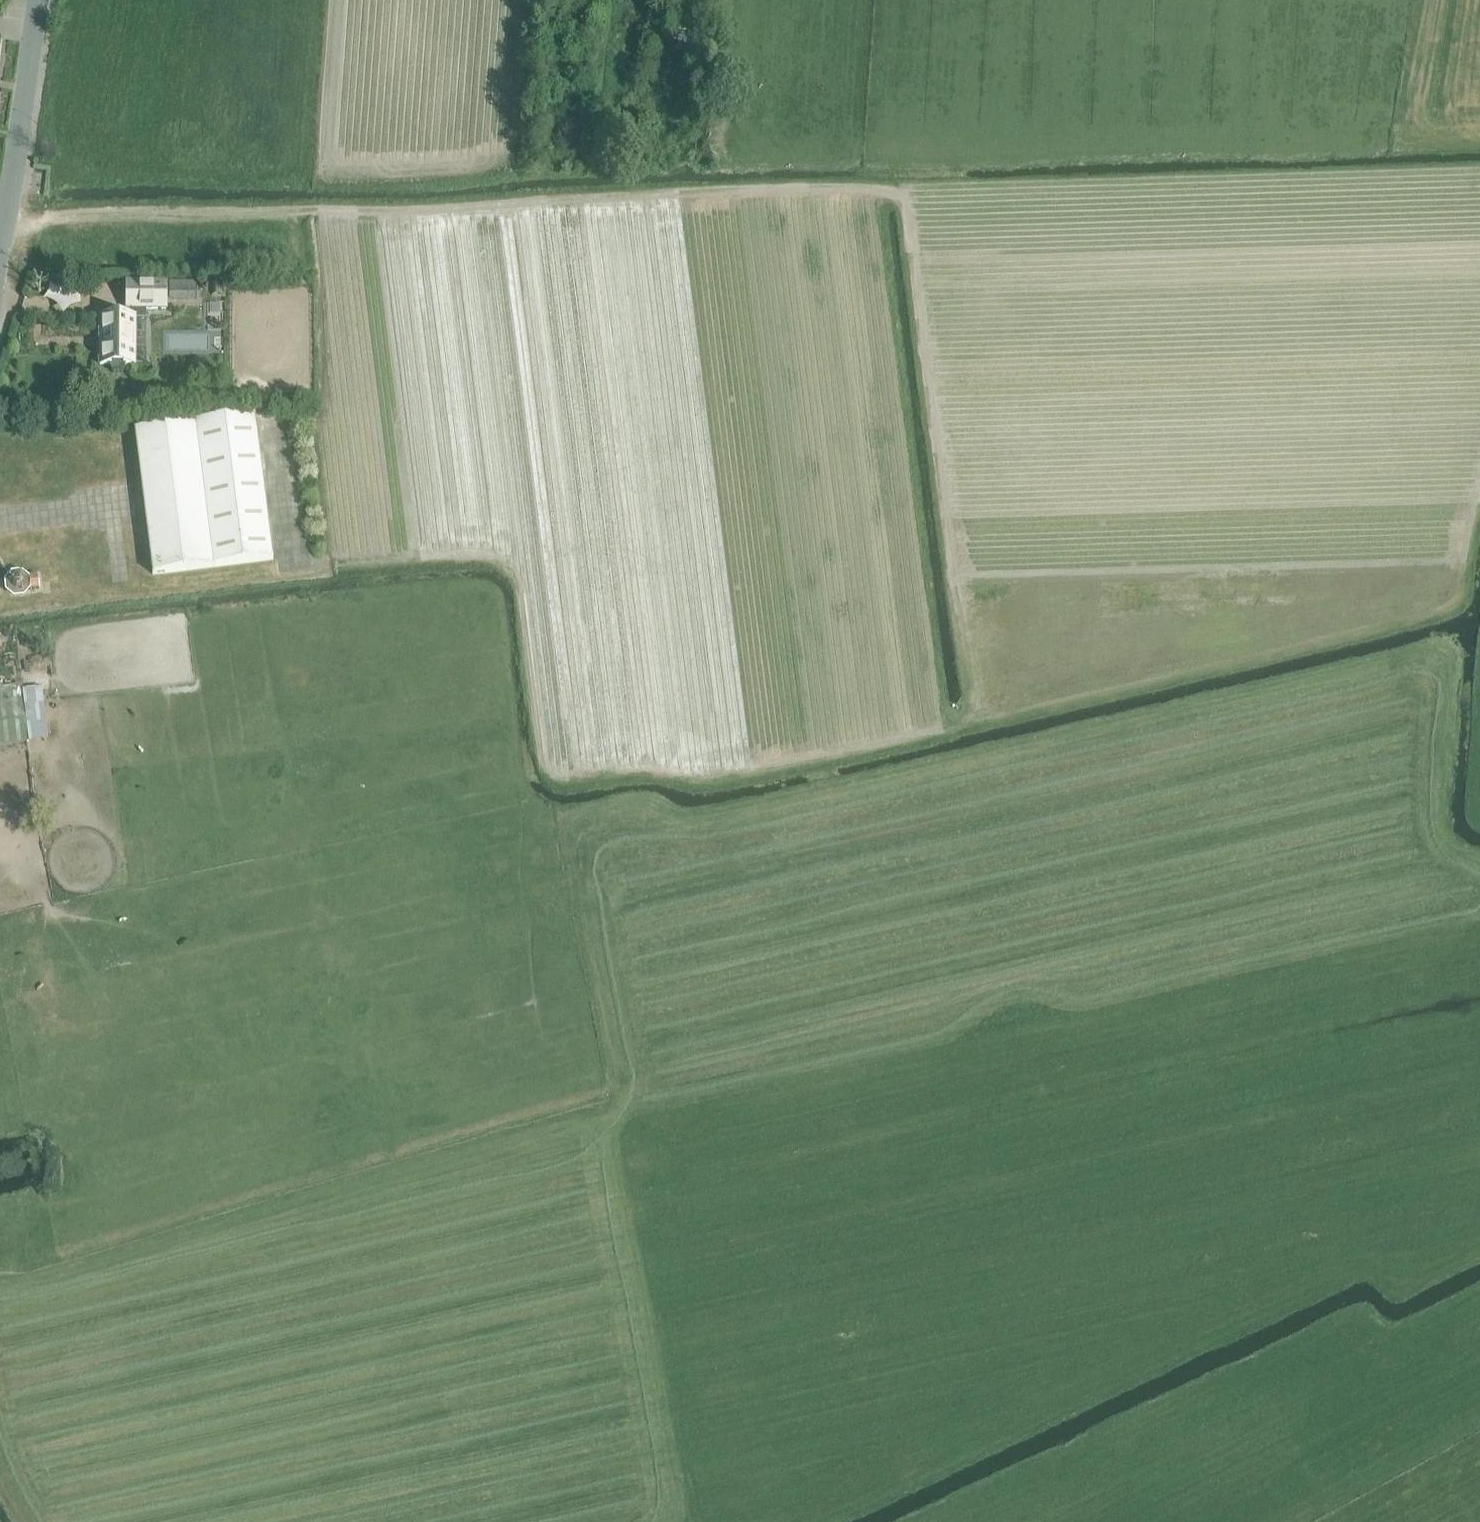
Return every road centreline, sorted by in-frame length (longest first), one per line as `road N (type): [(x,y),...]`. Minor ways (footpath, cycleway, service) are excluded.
road 1 (track): [(386,210),(133,214),(5,226)]
road 2 (unclassified): [(2,251),(39,0)]

